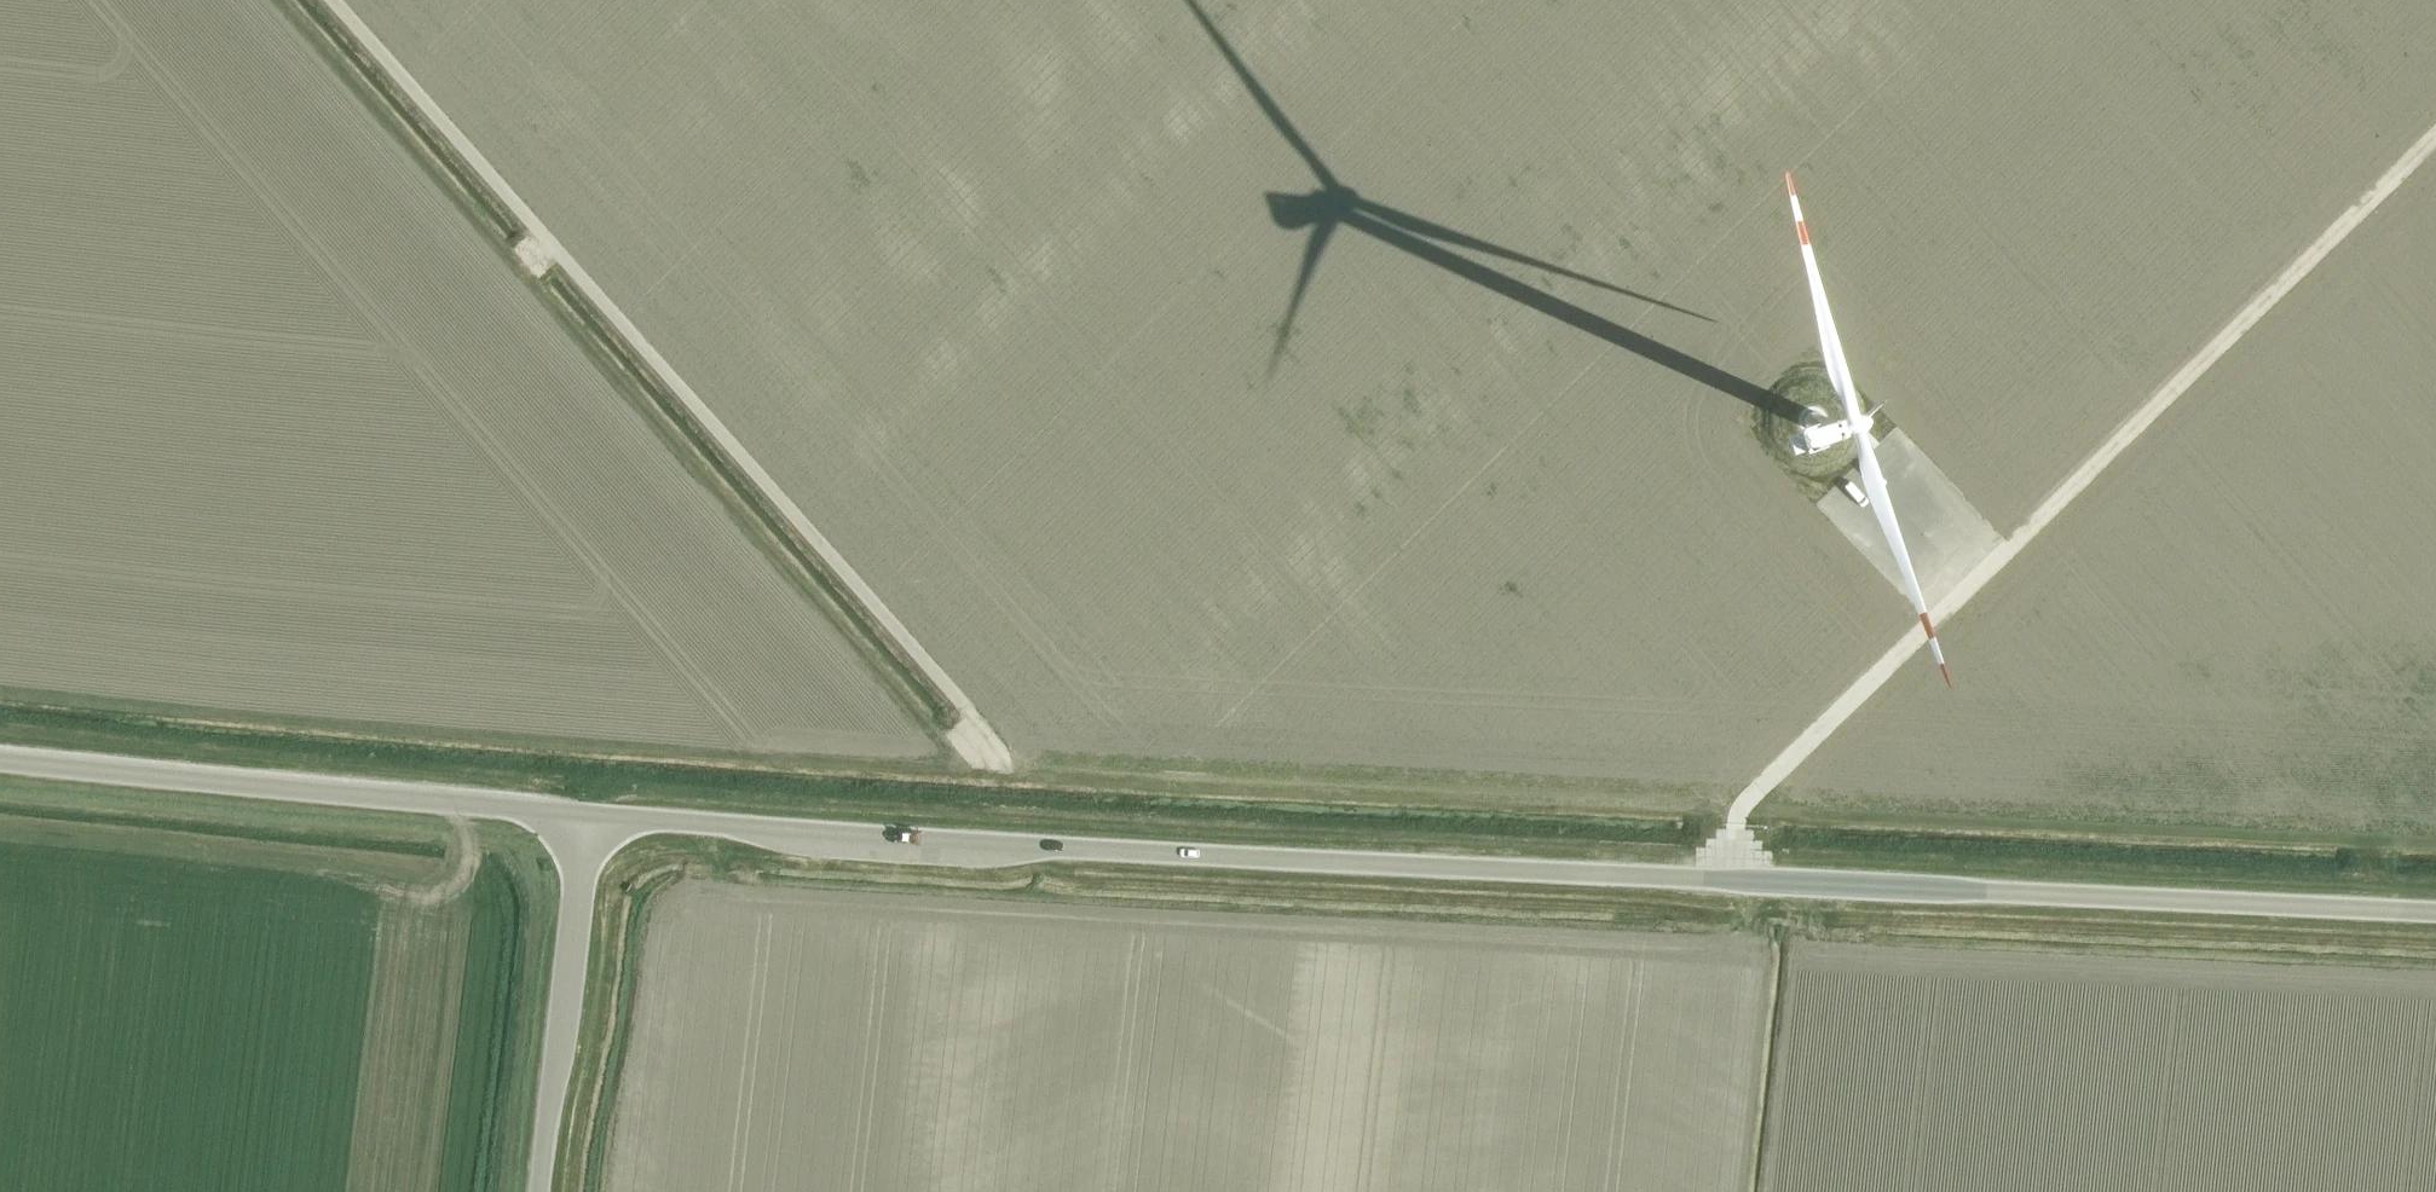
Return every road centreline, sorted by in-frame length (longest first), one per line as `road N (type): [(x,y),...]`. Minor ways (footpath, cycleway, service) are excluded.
road 1 (unclassified): [(2435,910),(1088,847),(588,813)]
road 2 (unclassified): [(588,813),(0,758)]
road 3 (unclassified): [(538,1191),(588,813)]

